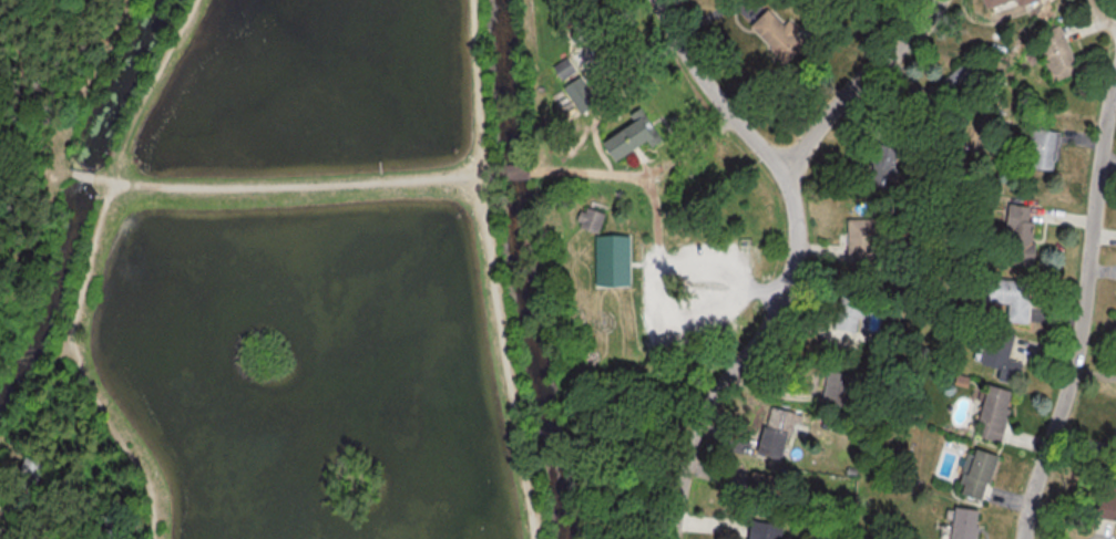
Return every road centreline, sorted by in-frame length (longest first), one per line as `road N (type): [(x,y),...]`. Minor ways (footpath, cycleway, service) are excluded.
road 1 (residential): [(674,538),(706,416),(776,320),(797,240),(790,195),(714,93),(658,0)]
road 2 (residential): [(1027,538),(1076,361),(1115,88)]
road 3 (residential): [(780,179),(847,97),(921,30),(939,0)]

